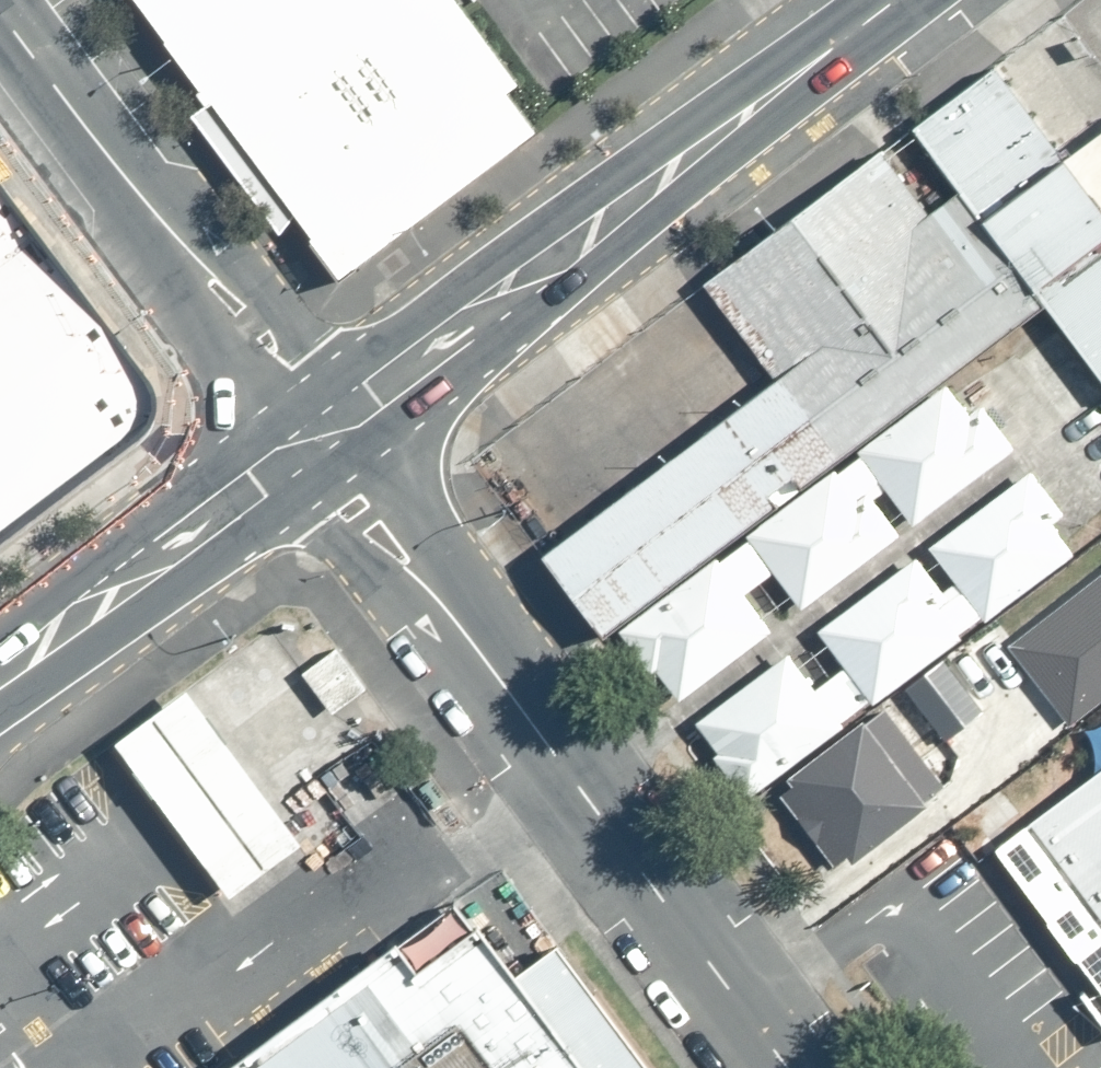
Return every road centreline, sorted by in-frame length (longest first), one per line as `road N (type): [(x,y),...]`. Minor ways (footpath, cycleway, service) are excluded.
road 1 (residential): [(785,1067),(356,498),(327,436)]
road 2 (secondary): [(901,0),(327,436)]
road 3 (tertiary): [(327,436),(290,373),(0,32)]
road 4 (secondary): [(327,436),(0,680)]

